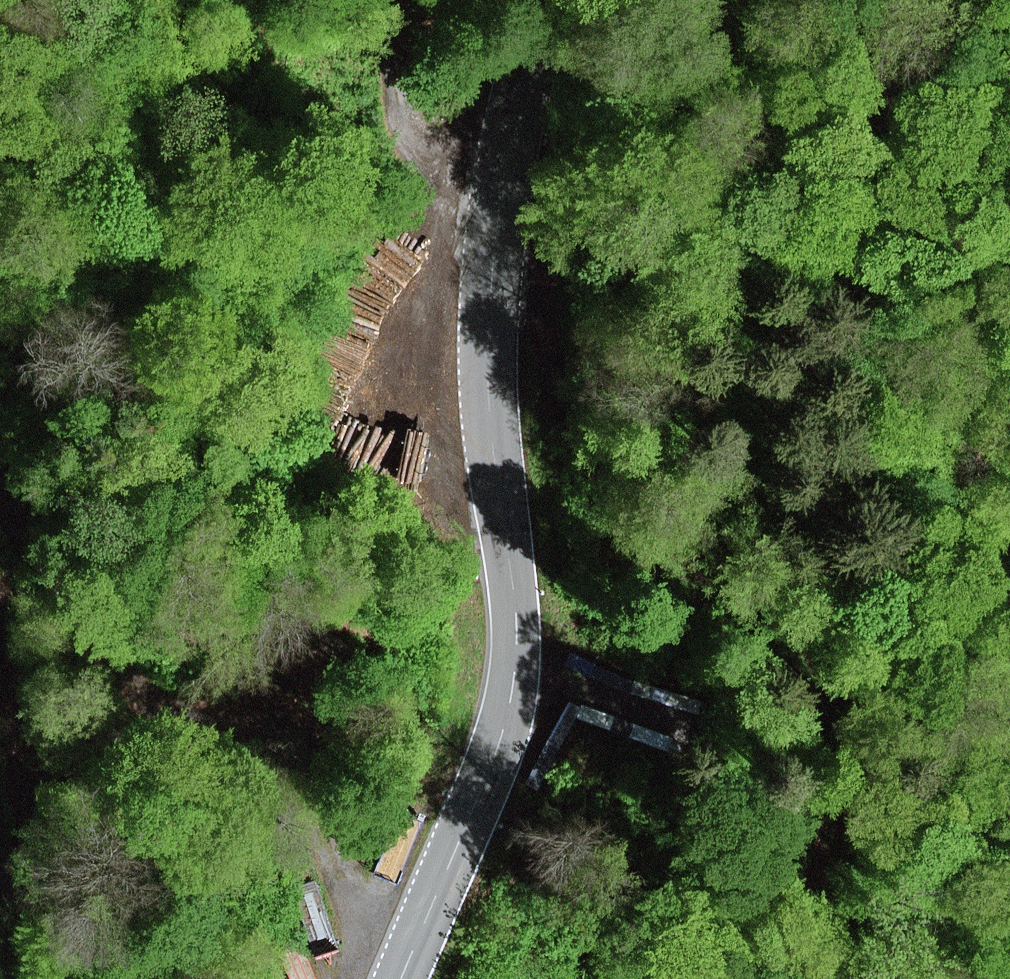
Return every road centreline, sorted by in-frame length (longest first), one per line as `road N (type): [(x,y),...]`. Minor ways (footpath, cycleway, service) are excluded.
road 1 (tertiary): [(549,0),(530,50),(493,276),(491,353),(519,645),(486,780),(395,978)]
road 2 (track): [(493,276),(623,501),(691,580),(803,671),(826,729),(834,804),(795,978)]
road 3 (track): [(400,969),(314,830),(301,766),(216,712),(149,718),(0,874)]
road 4 (track): [(493,276),(406,116),(395,0)]

